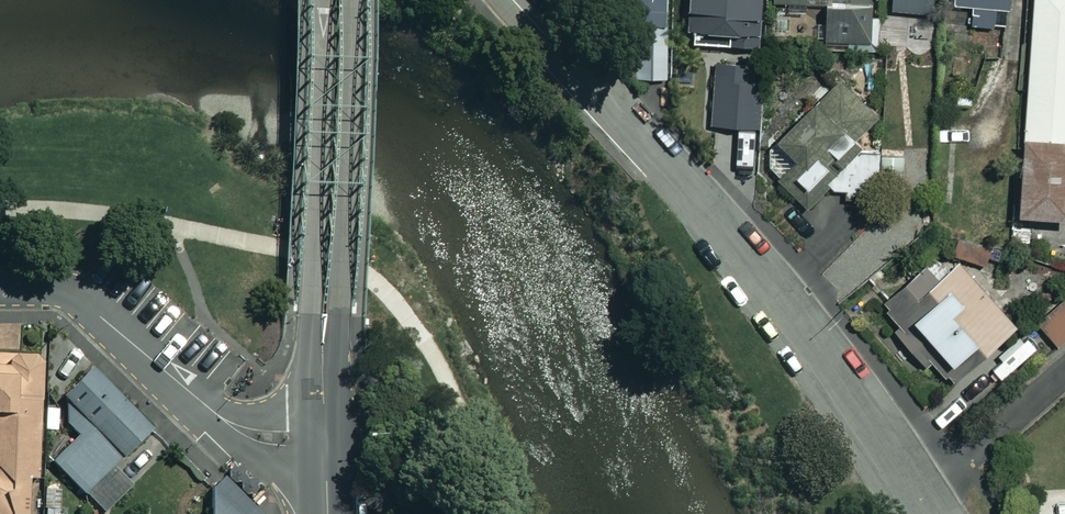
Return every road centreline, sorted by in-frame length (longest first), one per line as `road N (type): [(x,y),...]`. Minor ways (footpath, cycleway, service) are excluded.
road 1 (residential): [(509,0),(754,270),(926,513)]
road 2 (tertiary): [(333,0),(325,439)]
road 3 (residential): [(0,288),(54,288),(80,299),(244,431),(325,439)]

